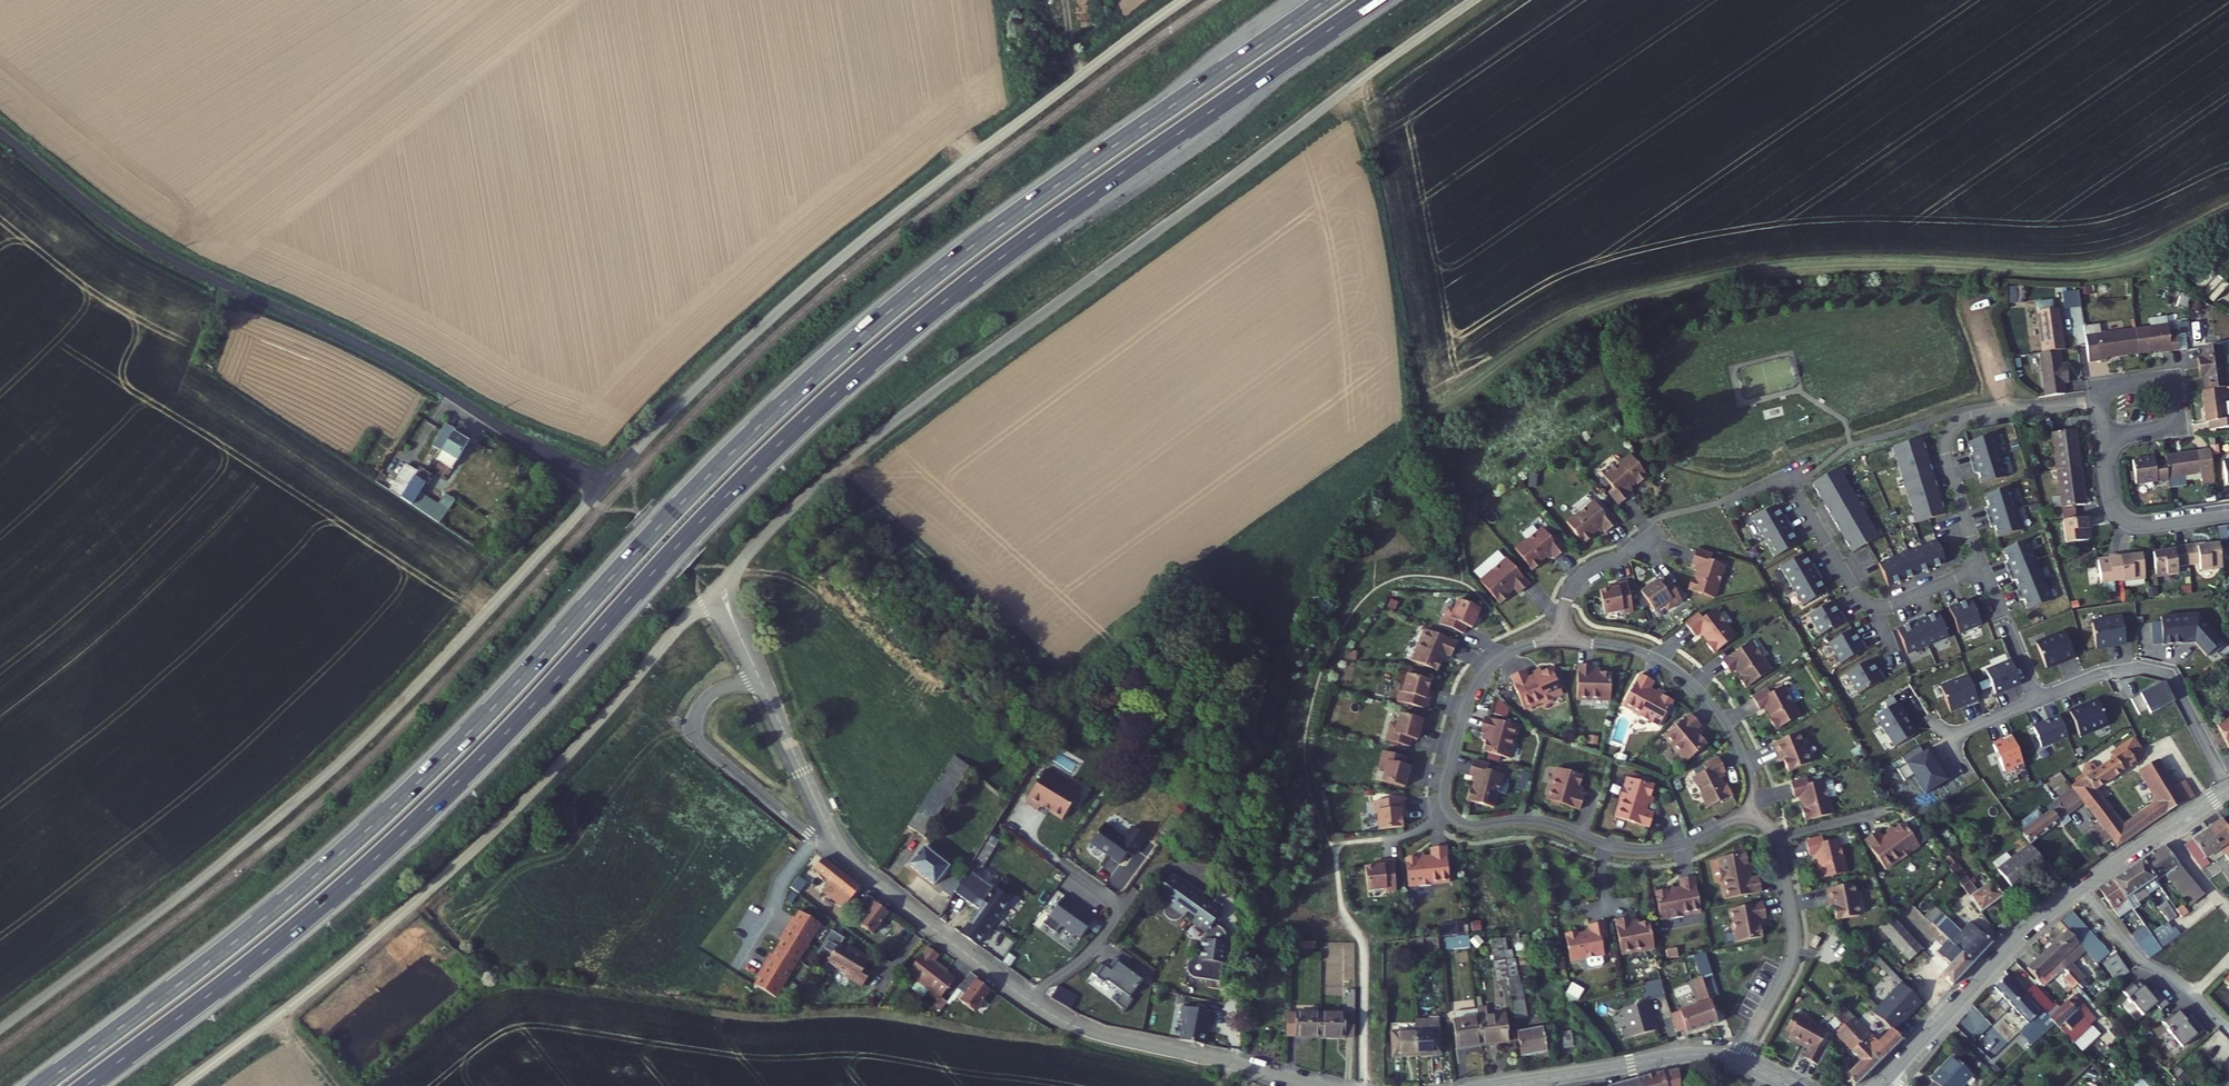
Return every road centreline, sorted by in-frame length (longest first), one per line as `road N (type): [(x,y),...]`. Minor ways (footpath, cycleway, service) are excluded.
road 1 (trunk): [(87,1085),(254,962),(410,827),(717,504),(886,348),(1010,251),(1372,0)]
road 2 (trunk): [(1325,0),(1001,225),(847,347),(709,475),(492,709),(362,835),(42,1085)]
road 3 (unclassified): [(602,486),(392,360),(141,242),(0,133)]
road 4 (residential): [(1562,640),(1519,647),(1477,681),(1444,784),(1452,815),(1469,824),(1540,820),(1606,844),(1650,849),(1695,839),(1744,810)]
road 5 (residential): [(850,861),(1067,1022),(1316,1085)]
road 6 (tertiary): [(1883,1080),(2044,915),(2228,789)]
road 7 (residential): [(761,680),(707,698),(694,734),(850,861)]
road 8 (residential): [(1744,810),(1751,788),(1744,759),(1690,680),(1643,652),(1562,640)]
road 9 (residential): [(1737,1061),(1789,964),(1794,938),(1776,839),(1744,810)]
road 10 (residential): [(2099,402),(1975,416),(1952,430),(1947,453),(1975,554)]
road 11 (residential): [(2038,703),(2125,670),(2157,670),(2228,787)]
road 12 (tertiary): [(1499,1085),(1685,1054),(1737,1061)]
road 13 (residential): [(1880,606),(1853,590),(1788,474),(1726,506)]
road 14 (residential): [(2099,402),(2097,386),(2174,375),(2181,428),(2104,438)]
road 15 (residential): [(761,680),(850,861)]
road 16 (residential): [(2228,513),(2126,522),(2111,503),(2104,438)]
road 17 (residential): [(1975,554),(2038,703)]
road 18 (residential): [(1562,640),(1578,581),(1655,528)]

